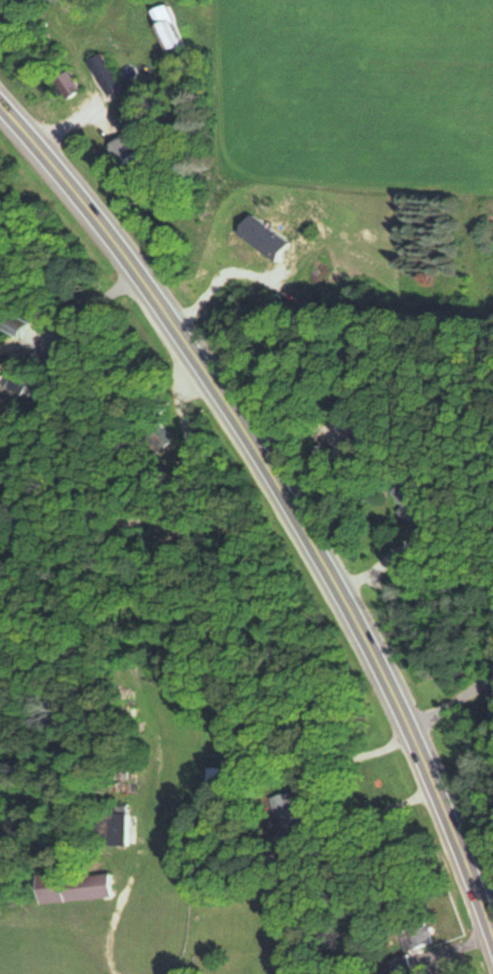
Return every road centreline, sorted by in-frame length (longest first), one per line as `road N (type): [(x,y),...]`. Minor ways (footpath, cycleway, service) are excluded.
road 1 (primary): [(492,924),(431,763),(280,467),(121,240),(0,101)]

